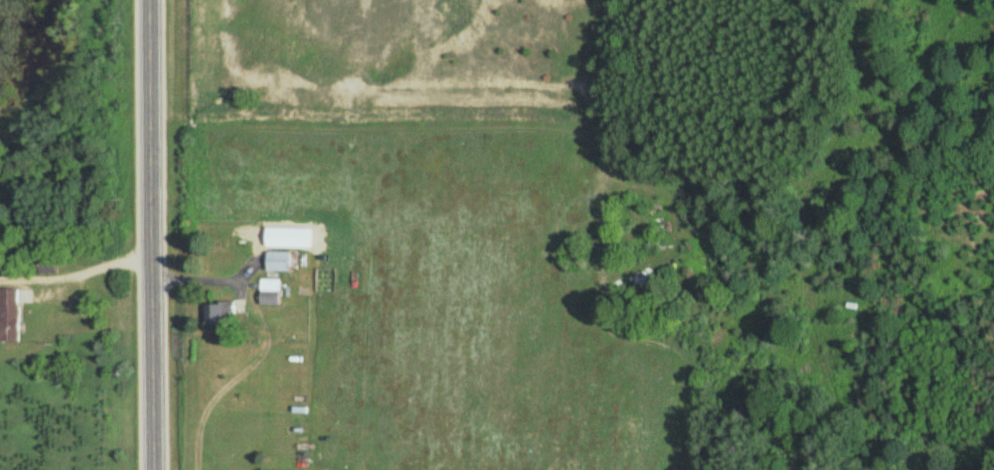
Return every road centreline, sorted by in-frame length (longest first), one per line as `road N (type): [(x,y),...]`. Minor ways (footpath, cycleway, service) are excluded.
road 1 (secondary): [(161,469),(156,0)]

